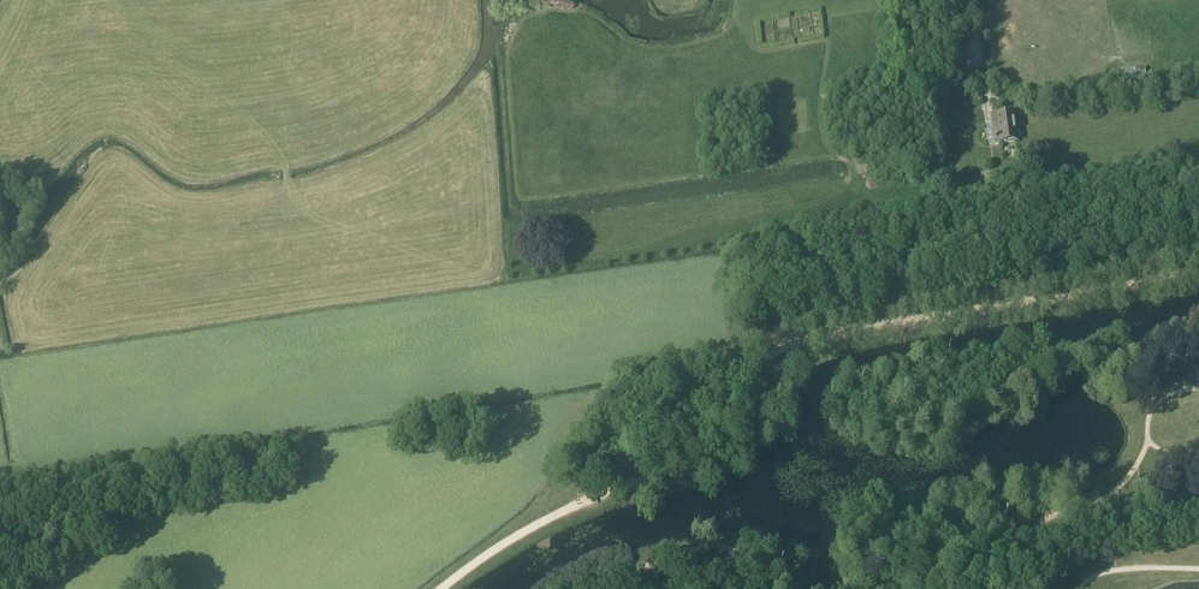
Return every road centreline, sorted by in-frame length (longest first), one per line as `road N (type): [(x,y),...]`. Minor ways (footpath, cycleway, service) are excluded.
road 1 (track): [(1198,276),(780,347),(671,461),(506,542),(439,588)]

